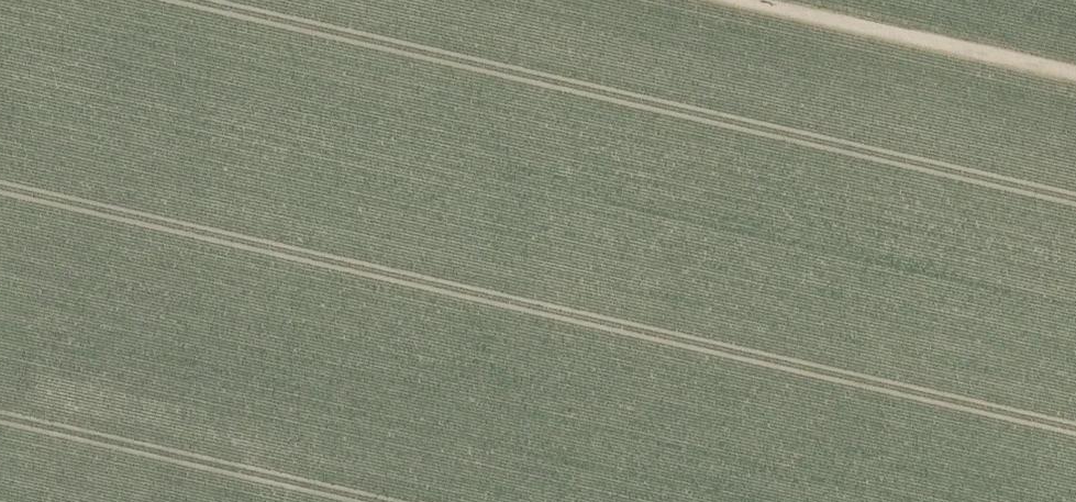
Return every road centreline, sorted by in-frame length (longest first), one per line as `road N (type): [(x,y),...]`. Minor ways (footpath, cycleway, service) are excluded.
road 1 (track): [(746,0),(1075,75)]

